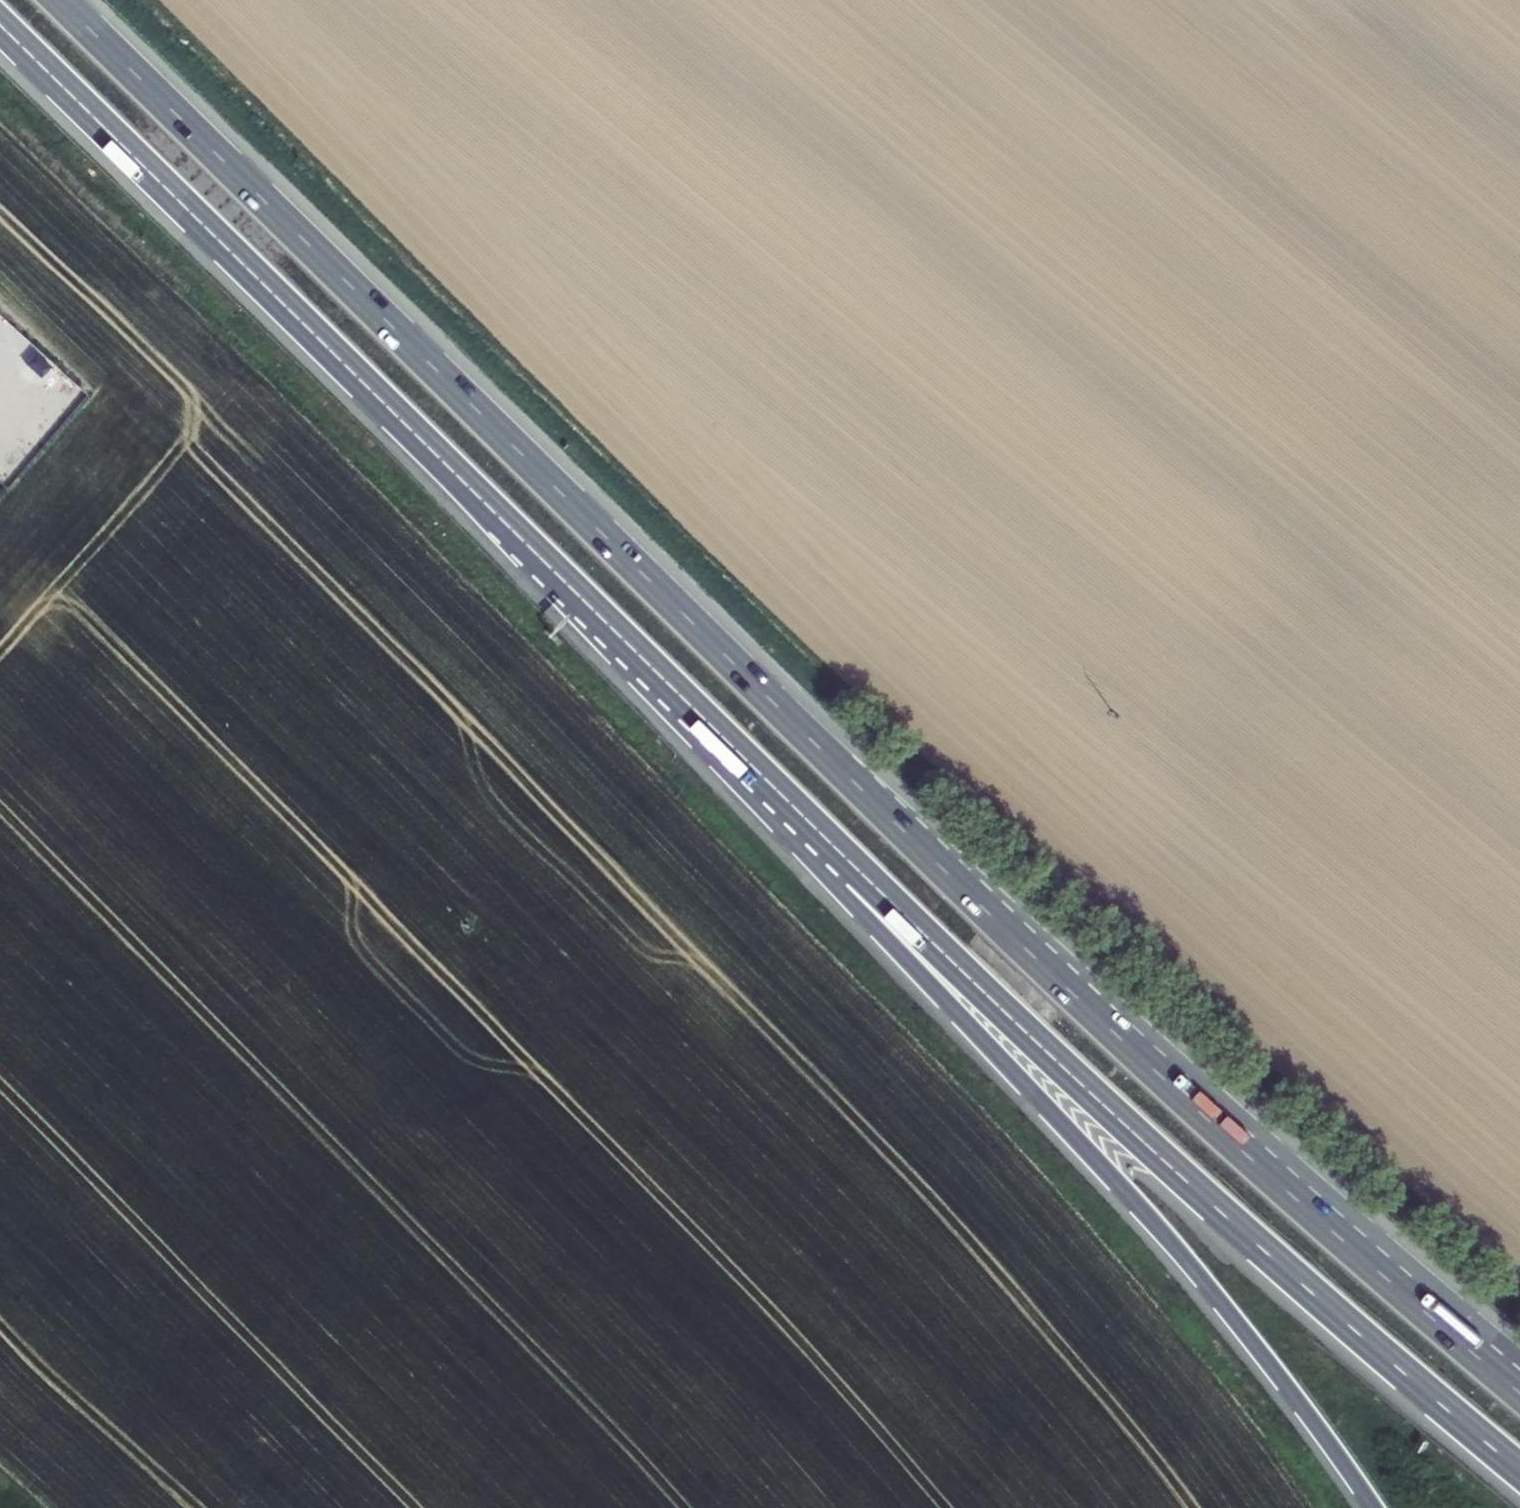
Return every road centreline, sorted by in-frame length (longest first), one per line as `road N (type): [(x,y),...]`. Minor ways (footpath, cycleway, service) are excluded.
road 1 (motorway): [(1519,1391),(1328,1228),(1028,951),(59,0)]
road 2 (motorway): [(0,26),(840,860)]
road 3 (motorway): [(840,860),(1283,1269),(1519,1470)]
road 4 (motorway): [(840,860),(856,908),(1186,1260),(1373,1507)]

